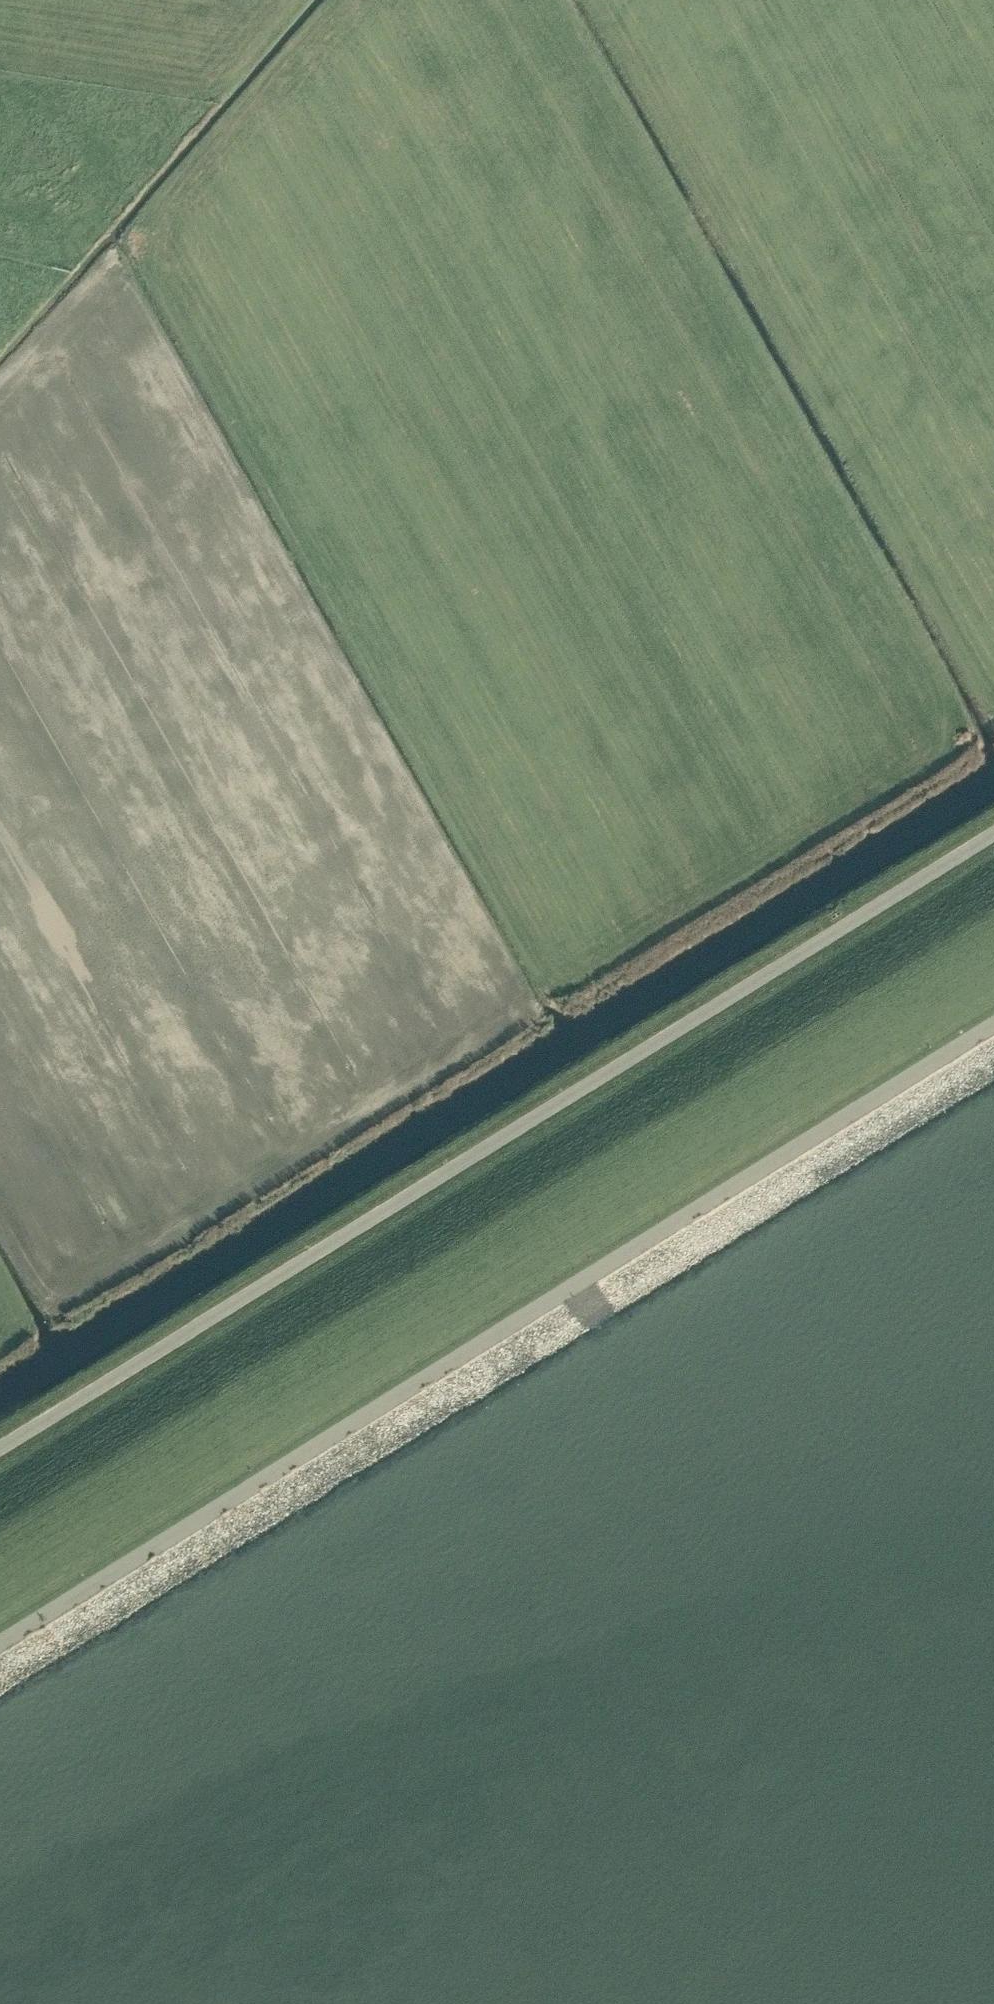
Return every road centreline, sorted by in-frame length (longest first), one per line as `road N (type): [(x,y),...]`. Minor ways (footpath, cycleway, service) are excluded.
road 1 (unclassified): [(0,1659),(993,1042)]
road 2 (unclassified): [(993,844),(0,1458)]

